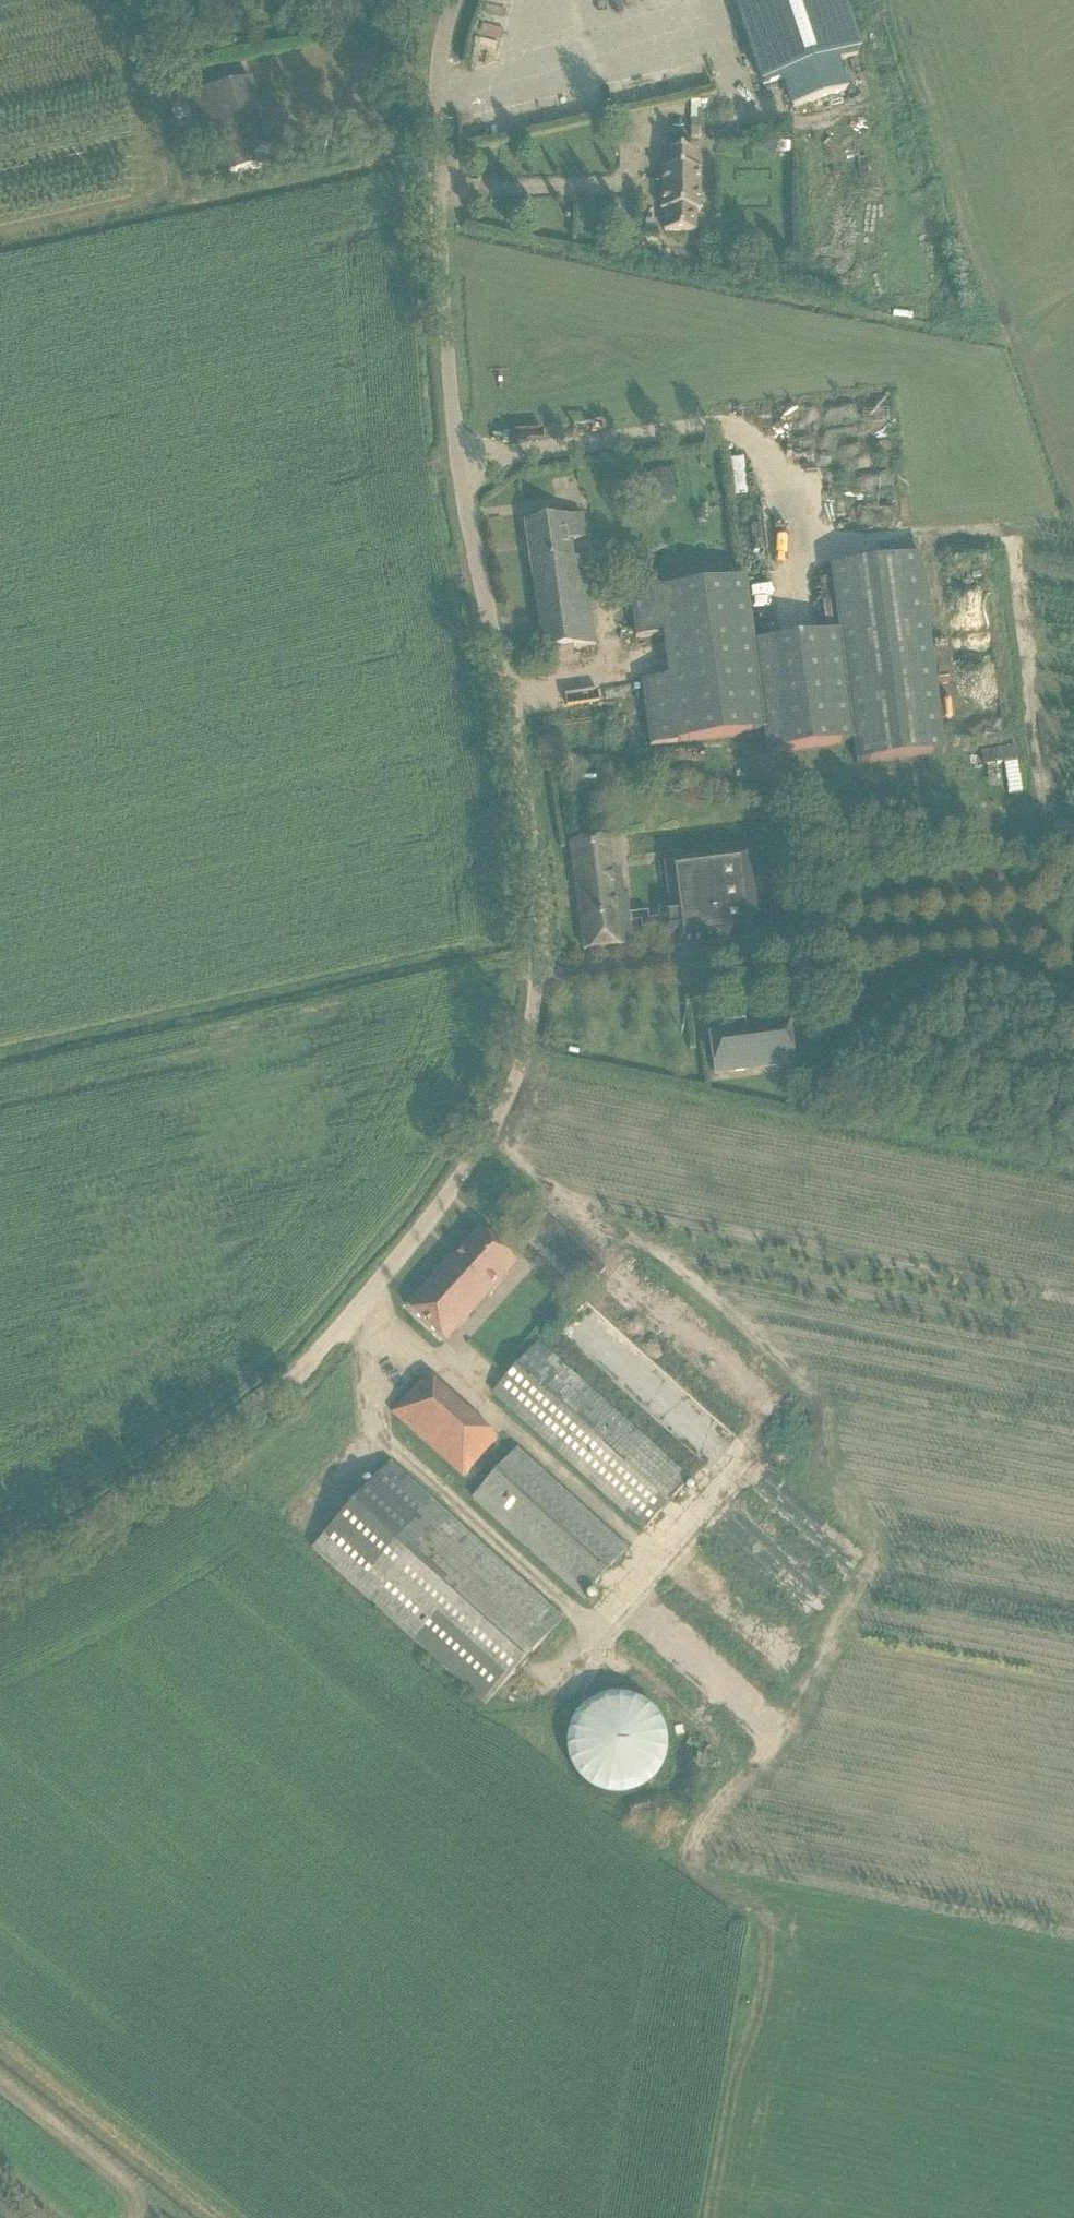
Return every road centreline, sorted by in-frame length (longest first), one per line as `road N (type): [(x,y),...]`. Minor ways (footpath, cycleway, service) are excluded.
road 1 (unclassified): [(236,1420),(321,1353),(427,1222),(479,1140),(531,1009),(541,960),(541,907),(502,673),(454,455),(435,81),(450,0)]
road 2 (track): [(0,1556),(236,1420)]

